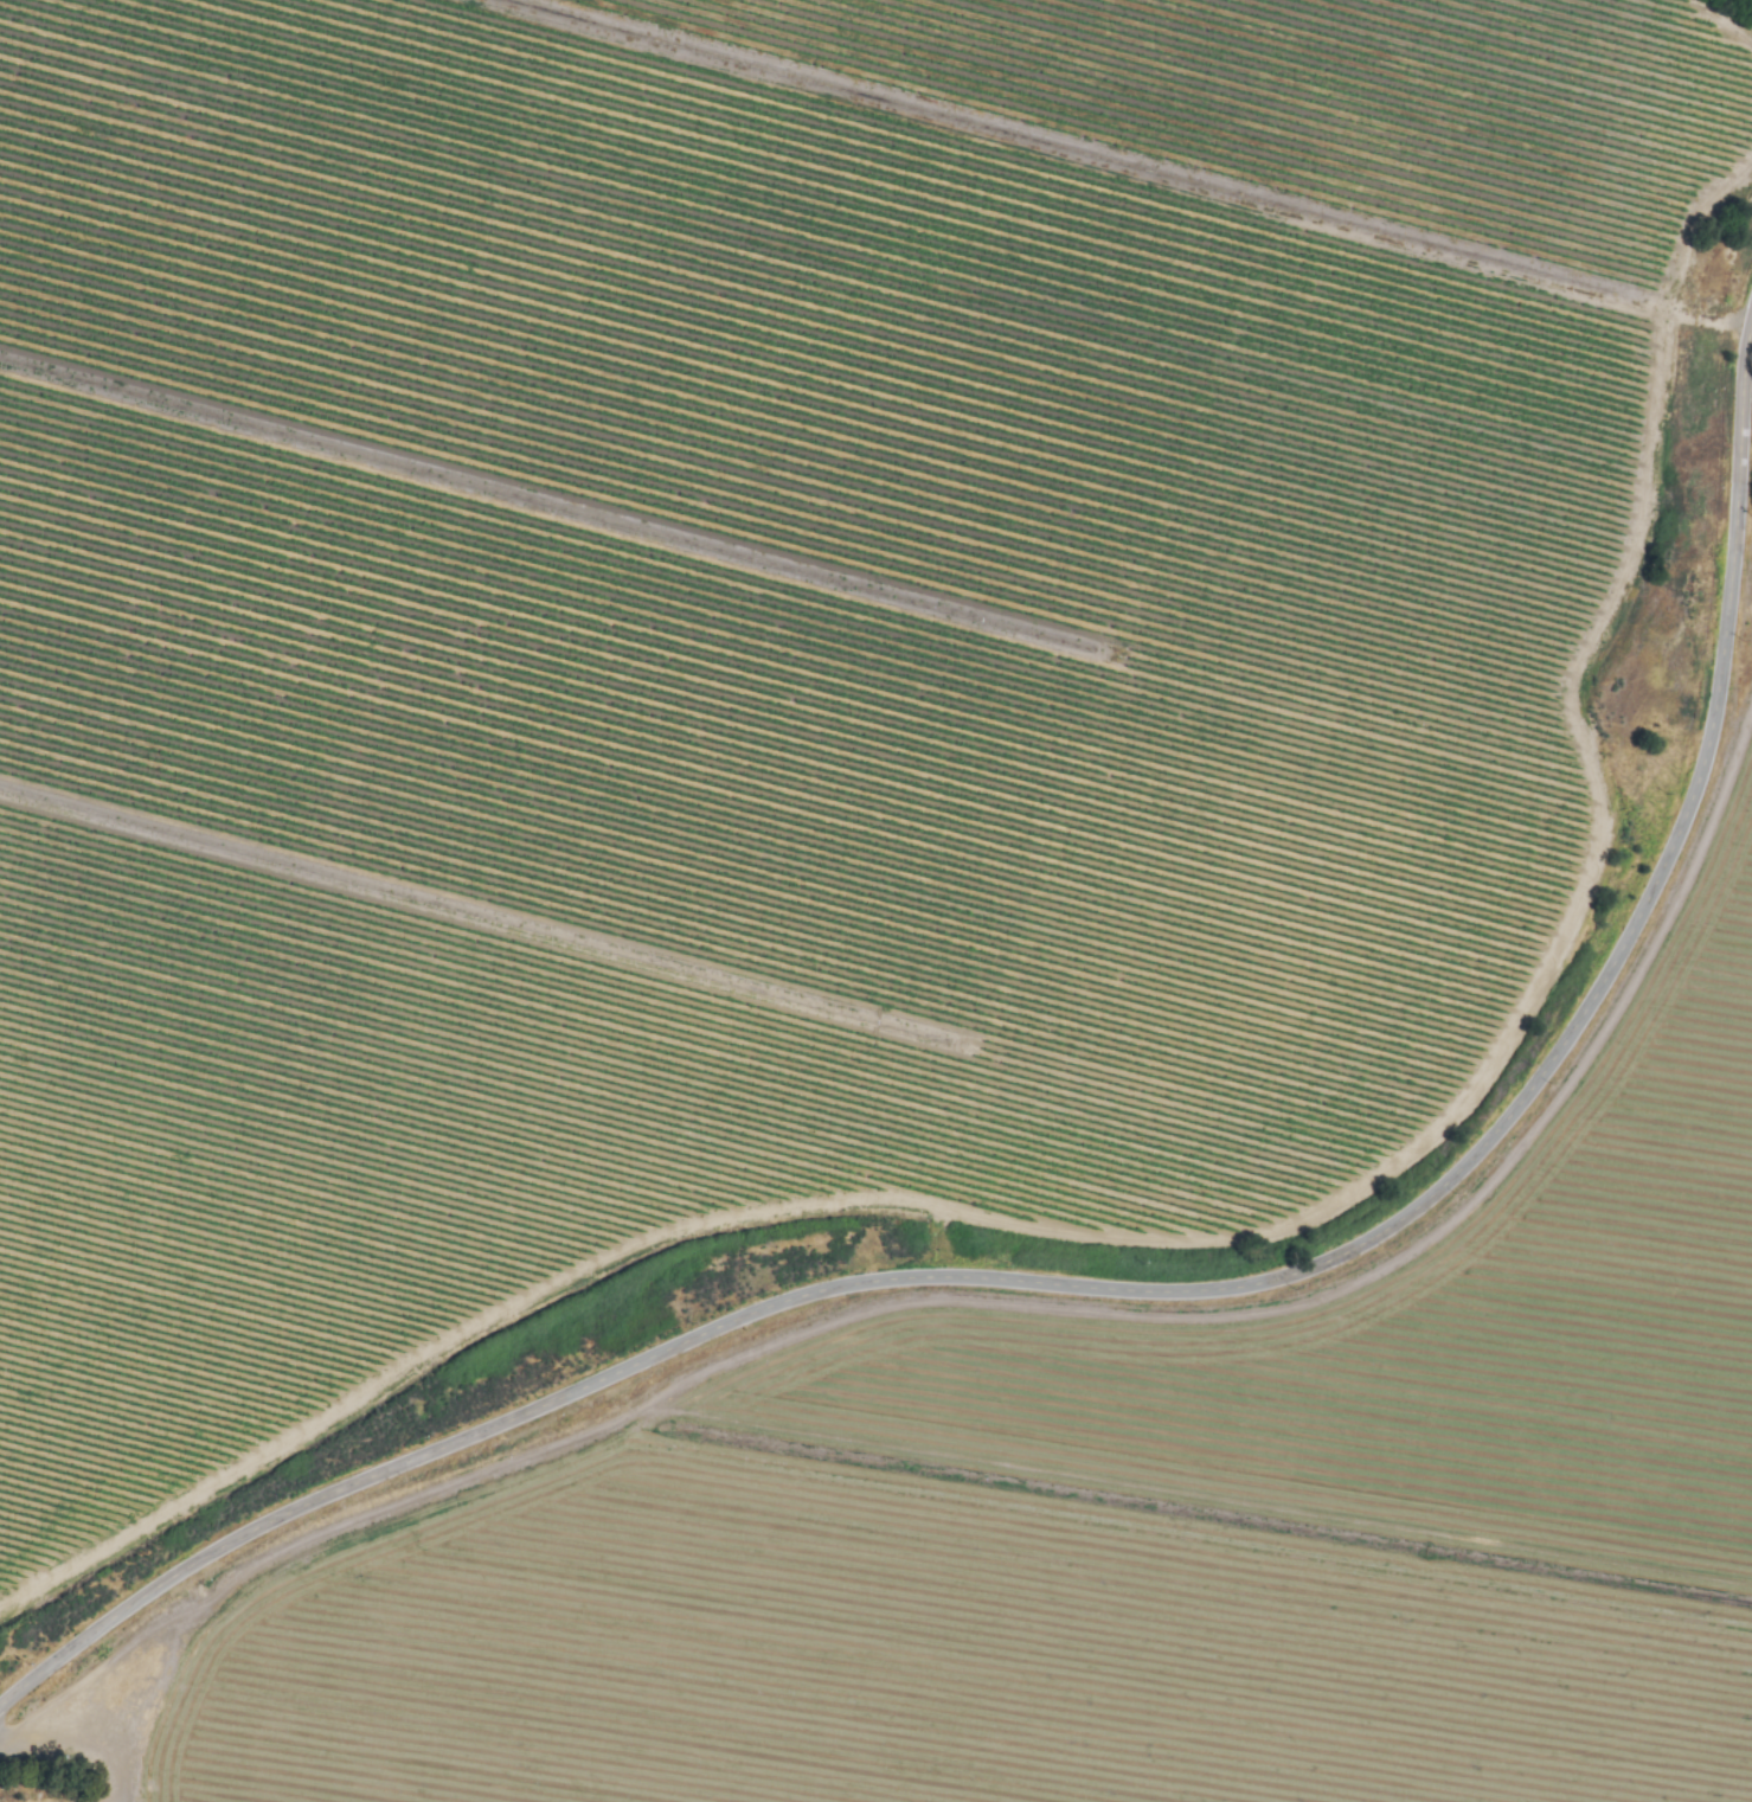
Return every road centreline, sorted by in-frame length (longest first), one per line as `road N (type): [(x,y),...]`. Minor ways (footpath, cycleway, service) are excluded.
road 1 (tertiary): [(1751,334),(1721,686),(1695,801),(1619,961),(1561,1052),(1458,1176),(1414,1213),(1327,1264),(1230,1290),(905,1280),(762,1312),(265,1526),(182,1572),(0,1708)]

